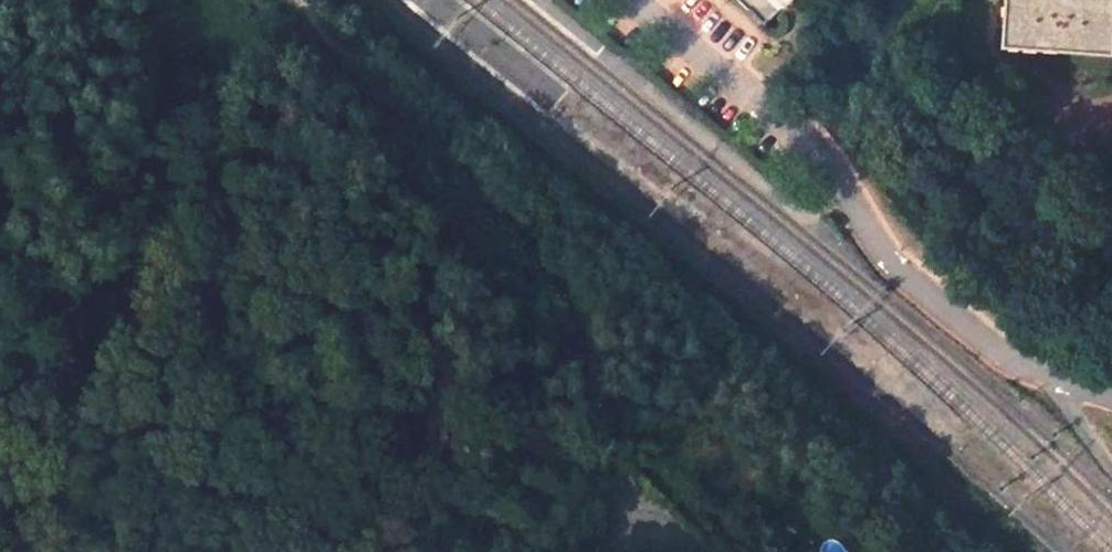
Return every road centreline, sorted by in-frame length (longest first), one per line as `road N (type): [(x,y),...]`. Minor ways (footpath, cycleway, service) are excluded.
road 1 (residential): [(632,0),(830,161),(890,258),(1018,362),(1111,395)]

